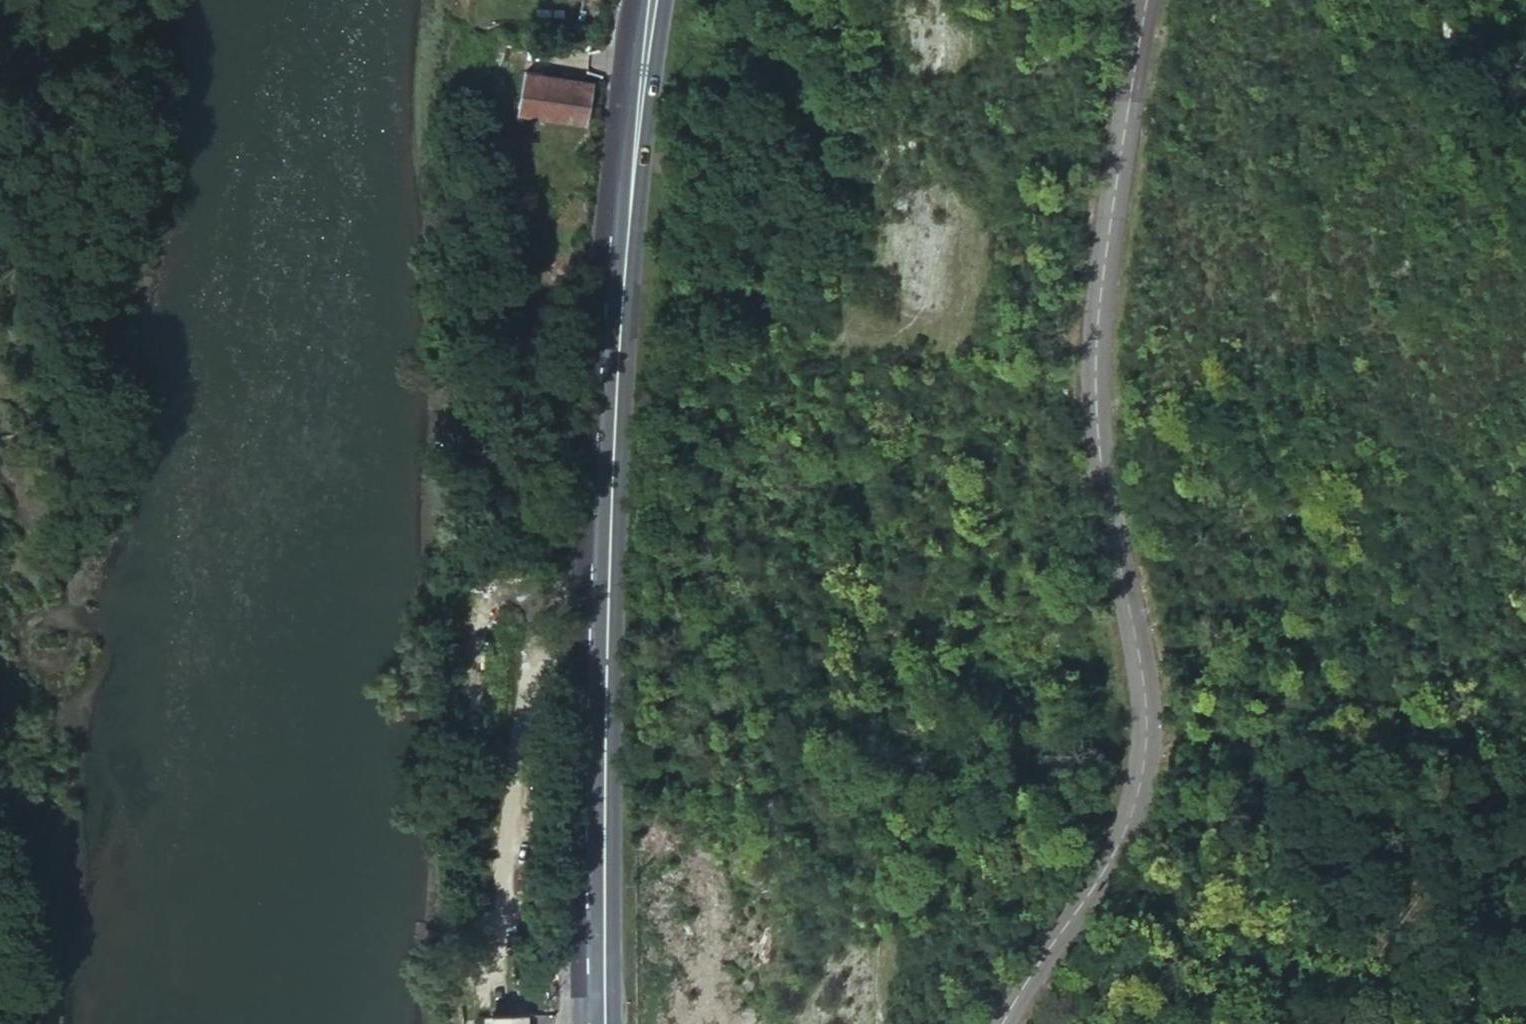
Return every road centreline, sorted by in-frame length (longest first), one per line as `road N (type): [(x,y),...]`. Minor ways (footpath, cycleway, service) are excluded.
road 1 (secondary): [(1154,0),(1104,297),(1099,390),(1141,706),(1134,785),(1108,860),(1005,1023)]
road 2 (primary): [(601,1023),(612,388),(656,0)]

